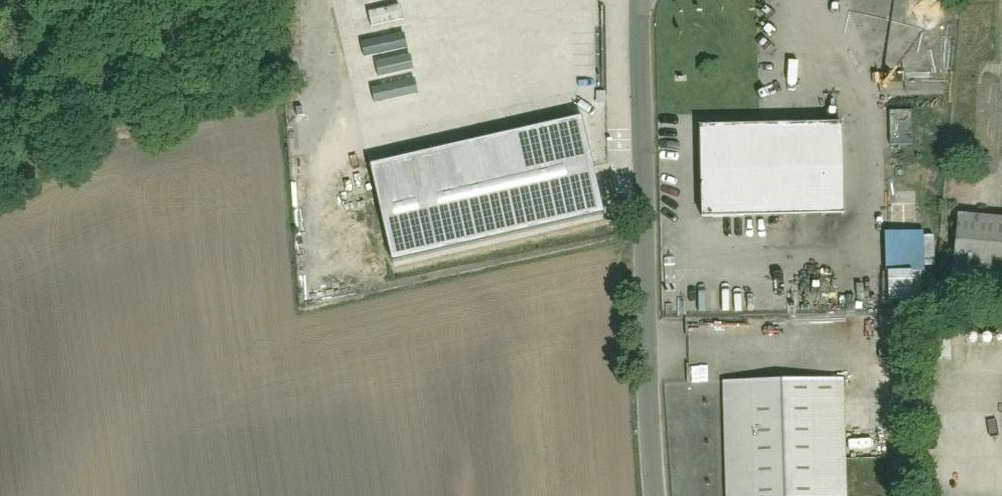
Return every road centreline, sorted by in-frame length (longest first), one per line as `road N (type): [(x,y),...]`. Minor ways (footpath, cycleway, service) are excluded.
road 1 (residential): [(659,495),(644,0)]

